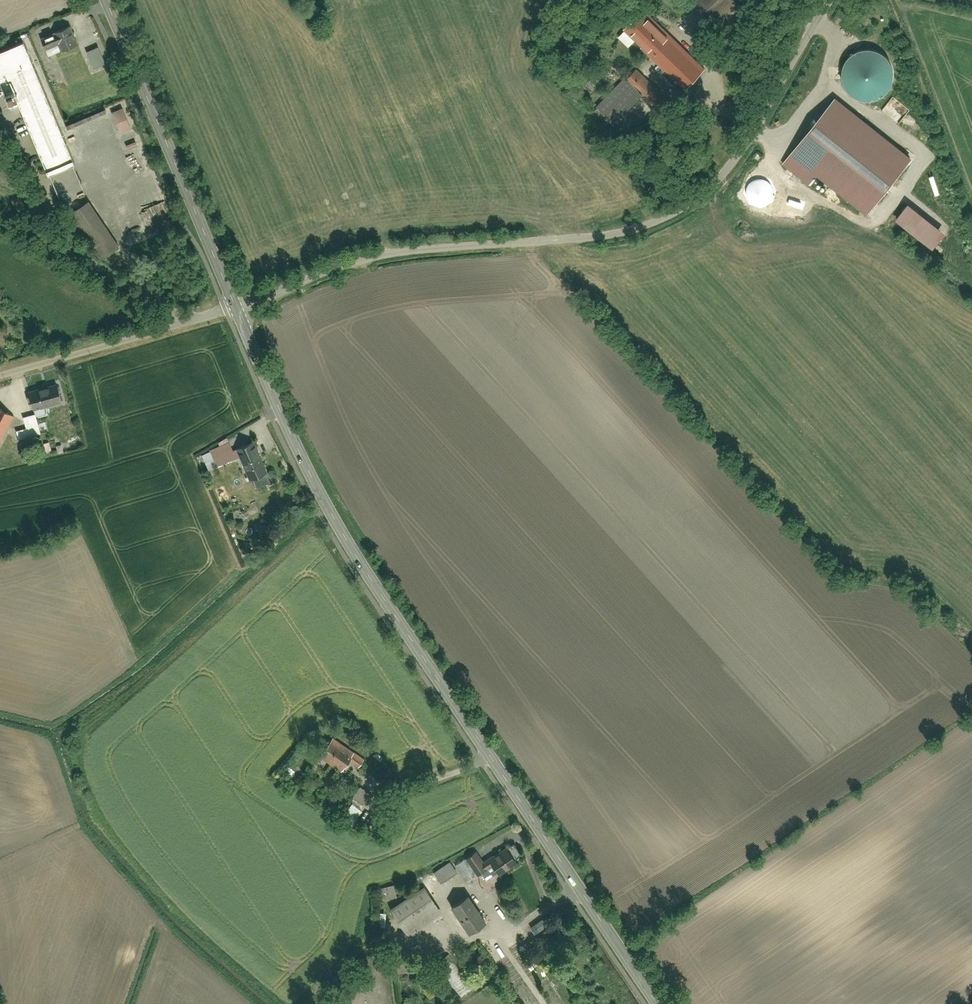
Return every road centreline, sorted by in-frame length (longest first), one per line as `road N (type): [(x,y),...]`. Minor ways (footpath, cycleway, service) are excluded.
road 1 (tertiary): [(656,1003),(350,549),(282,422),(233,307)]
road 2 (unclassified): [(233,307),(369,259),(436,246),(612,236),(668,218),(719,179),(831,0)]
road 3 (tertiary): [(233,307),(104,0)]
road 4 (residential): [(179,322),(100,269),(0,137)]
road 5 (residential): [(0,374),(179,322)]

